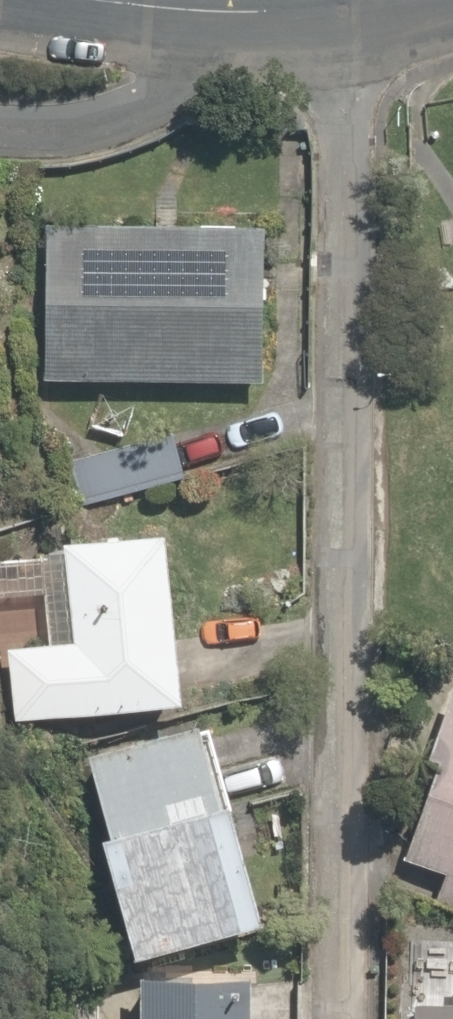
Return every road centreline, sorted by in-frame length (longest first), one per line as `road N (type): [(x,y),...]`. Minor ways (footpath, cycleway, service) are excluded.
road 1 (residential): [(339,0),(343,1018)]
road 2 (residential): [(196,17),(184,67),(132,114),(66,129),(0,130)]
road 3 (tertiary): [(329,0),(285,12),(196,17)]

